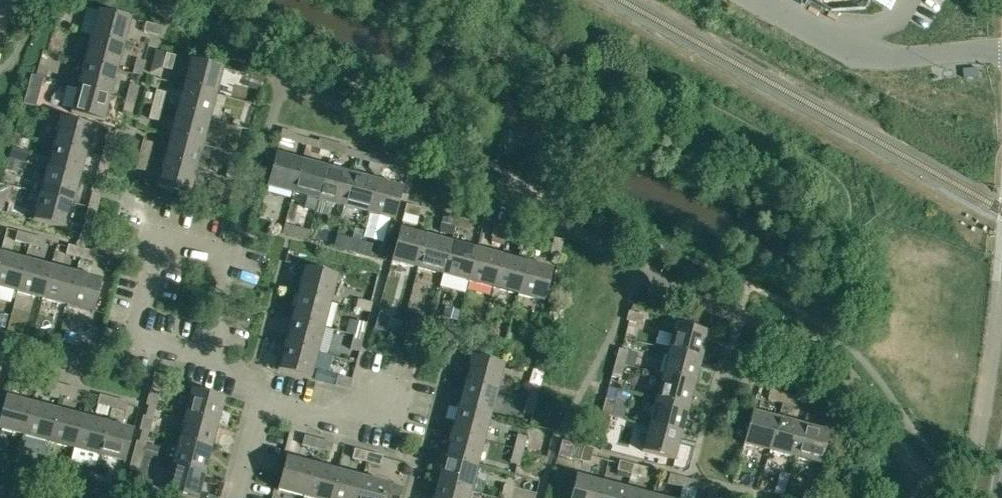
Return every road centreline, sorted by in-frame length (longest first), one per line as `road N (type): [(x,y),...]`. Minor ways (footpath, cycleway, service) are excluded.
road 1 (residential): [(213,359),(238,258),(165,238),(140,339)]
road 2 (residential): [(257,396),(376,425),(387,385)]

